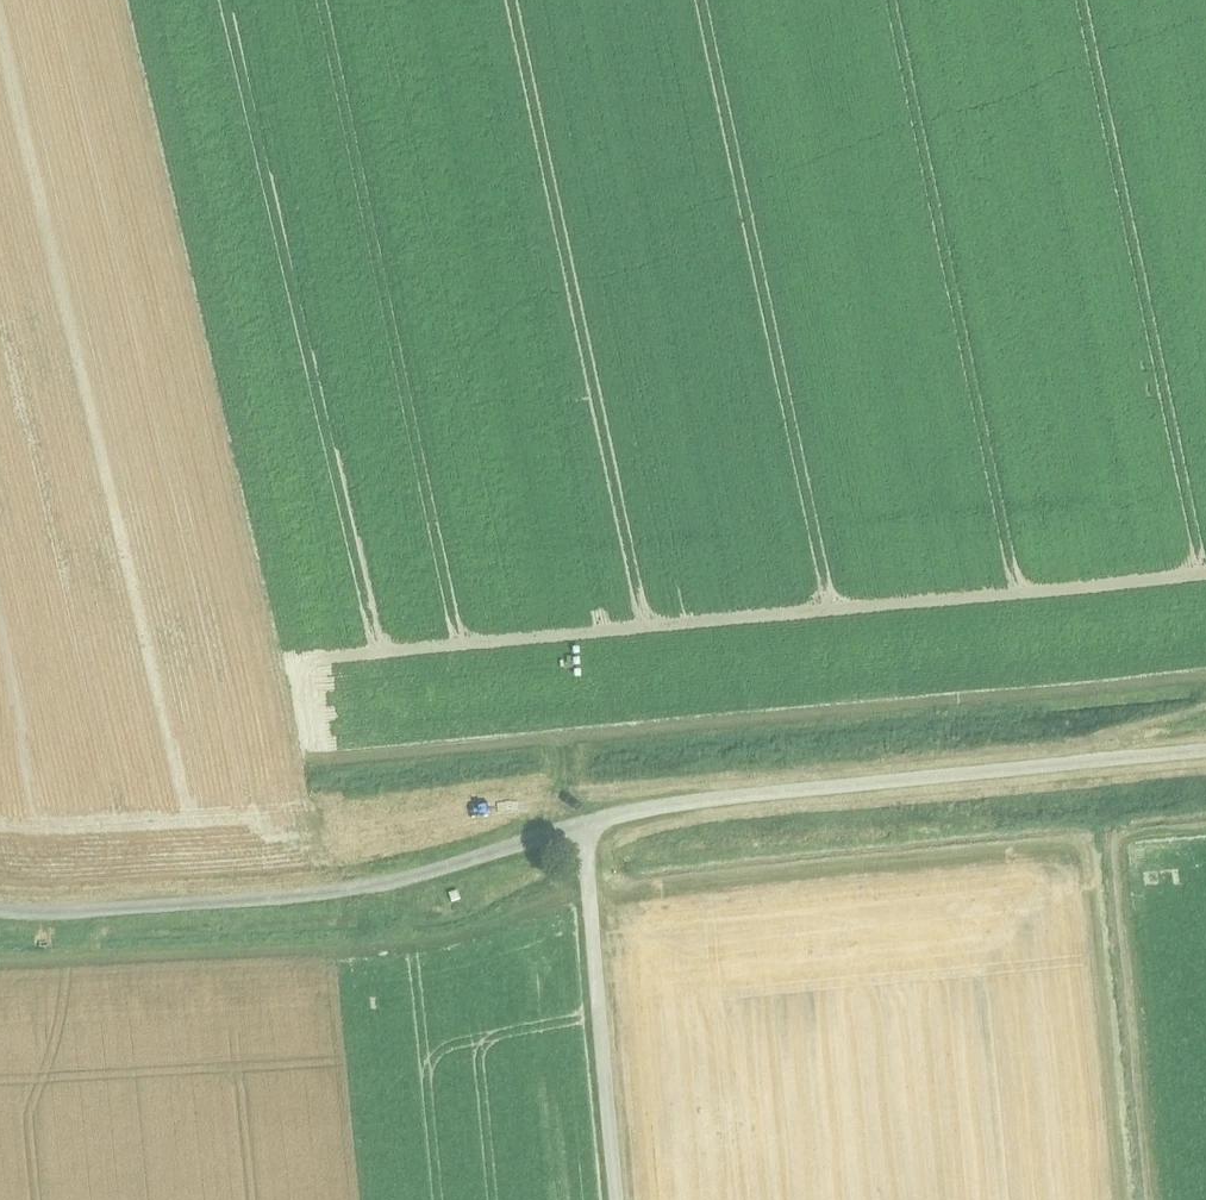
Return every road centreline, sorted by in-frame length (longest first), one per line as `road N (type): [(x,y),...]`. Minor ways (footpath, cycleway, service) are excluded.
road 1 (unclassified): [(1205,751),(639,809),(391,882),(282,897),(0,911)]

